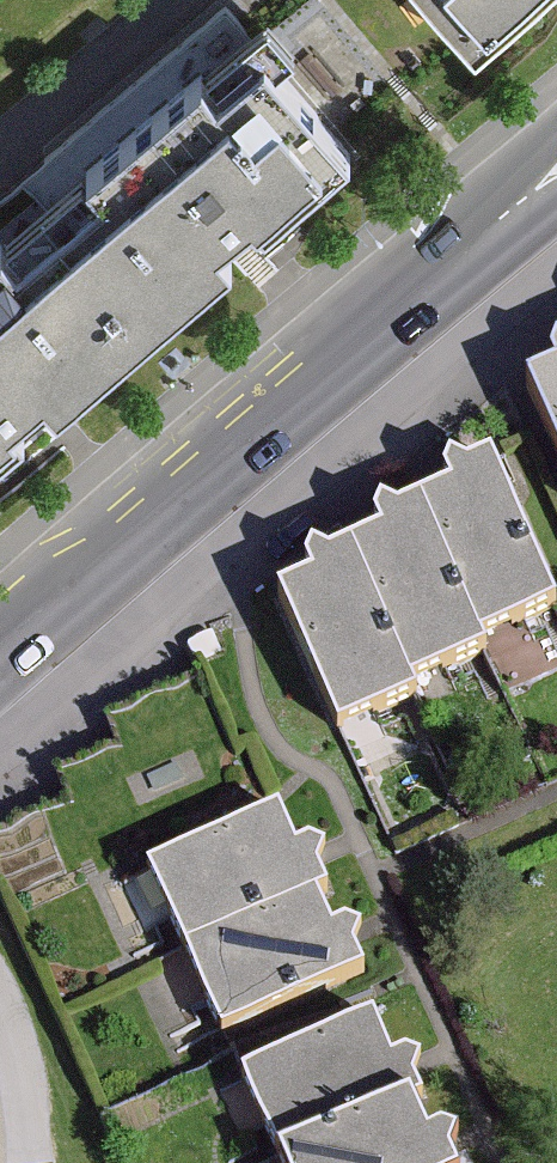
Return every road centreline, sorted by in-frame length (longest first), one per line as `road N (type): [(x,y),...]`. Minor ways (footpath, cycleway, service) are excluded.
road 1 (residential): [(556,168),(0,626)]

